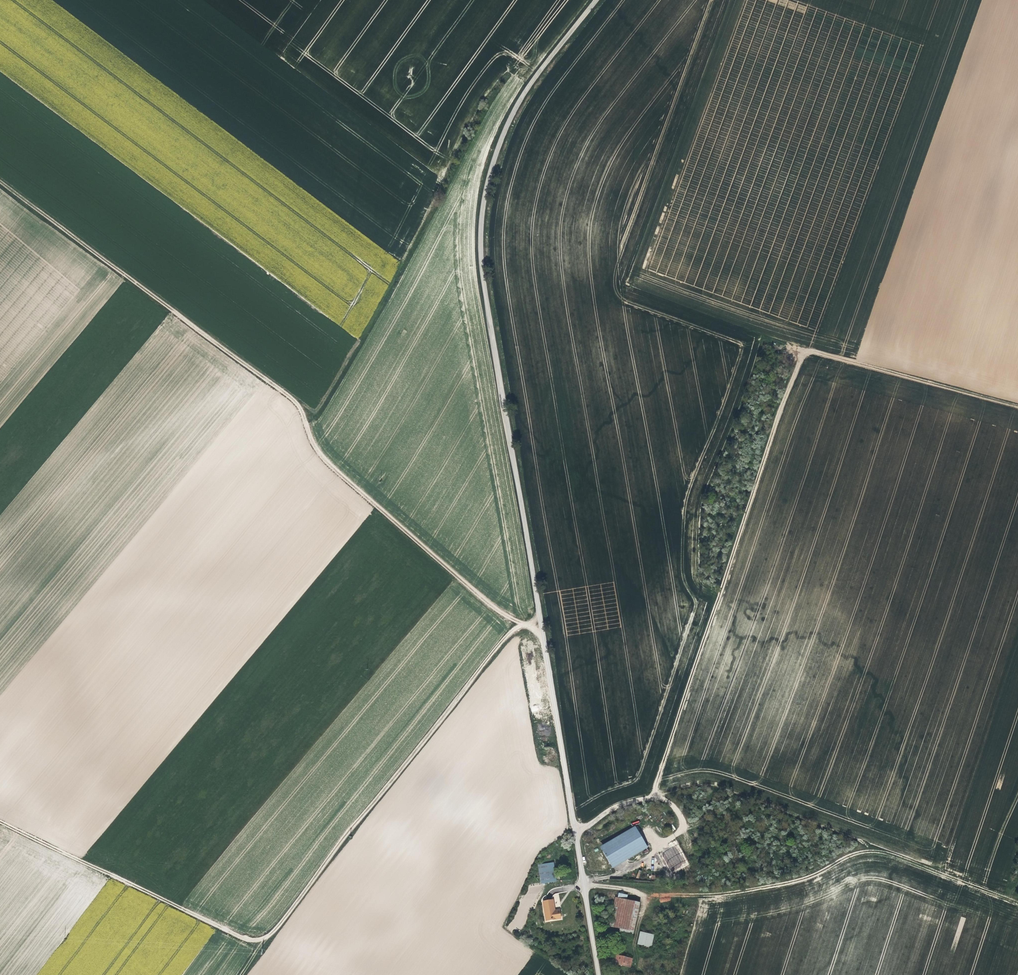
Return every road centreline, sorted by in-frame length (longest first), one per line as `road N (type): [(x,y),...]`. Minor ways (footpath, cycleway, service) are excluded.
road 1 (track): [(599,974),(480,257),(481,205),(511,112),(595,0)]
road 2 (track): [(576,834),(617,805),(654,794),(778,410),(806,349),(1017,407)]
road 3 (track): [(543,635),(521,624),(496,649),(261,941),(0,823)]
road 4 (track): [(521,624),(326,461),(296,402),(0,183)]
road 5 (track): [(1017,900),(865,852),(778,886),(644,898)]

